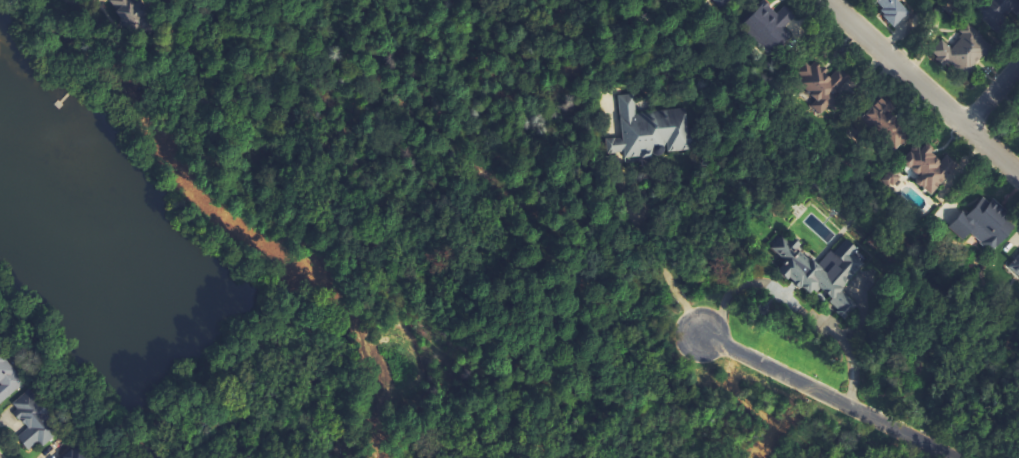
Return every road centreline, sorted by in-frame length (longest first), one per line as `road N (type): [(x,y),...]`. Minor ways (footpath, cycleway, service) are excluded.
road 1 (residential): [(948,457),(698,336)]
road 2 (residential): [(822,0),(1018,181)]

